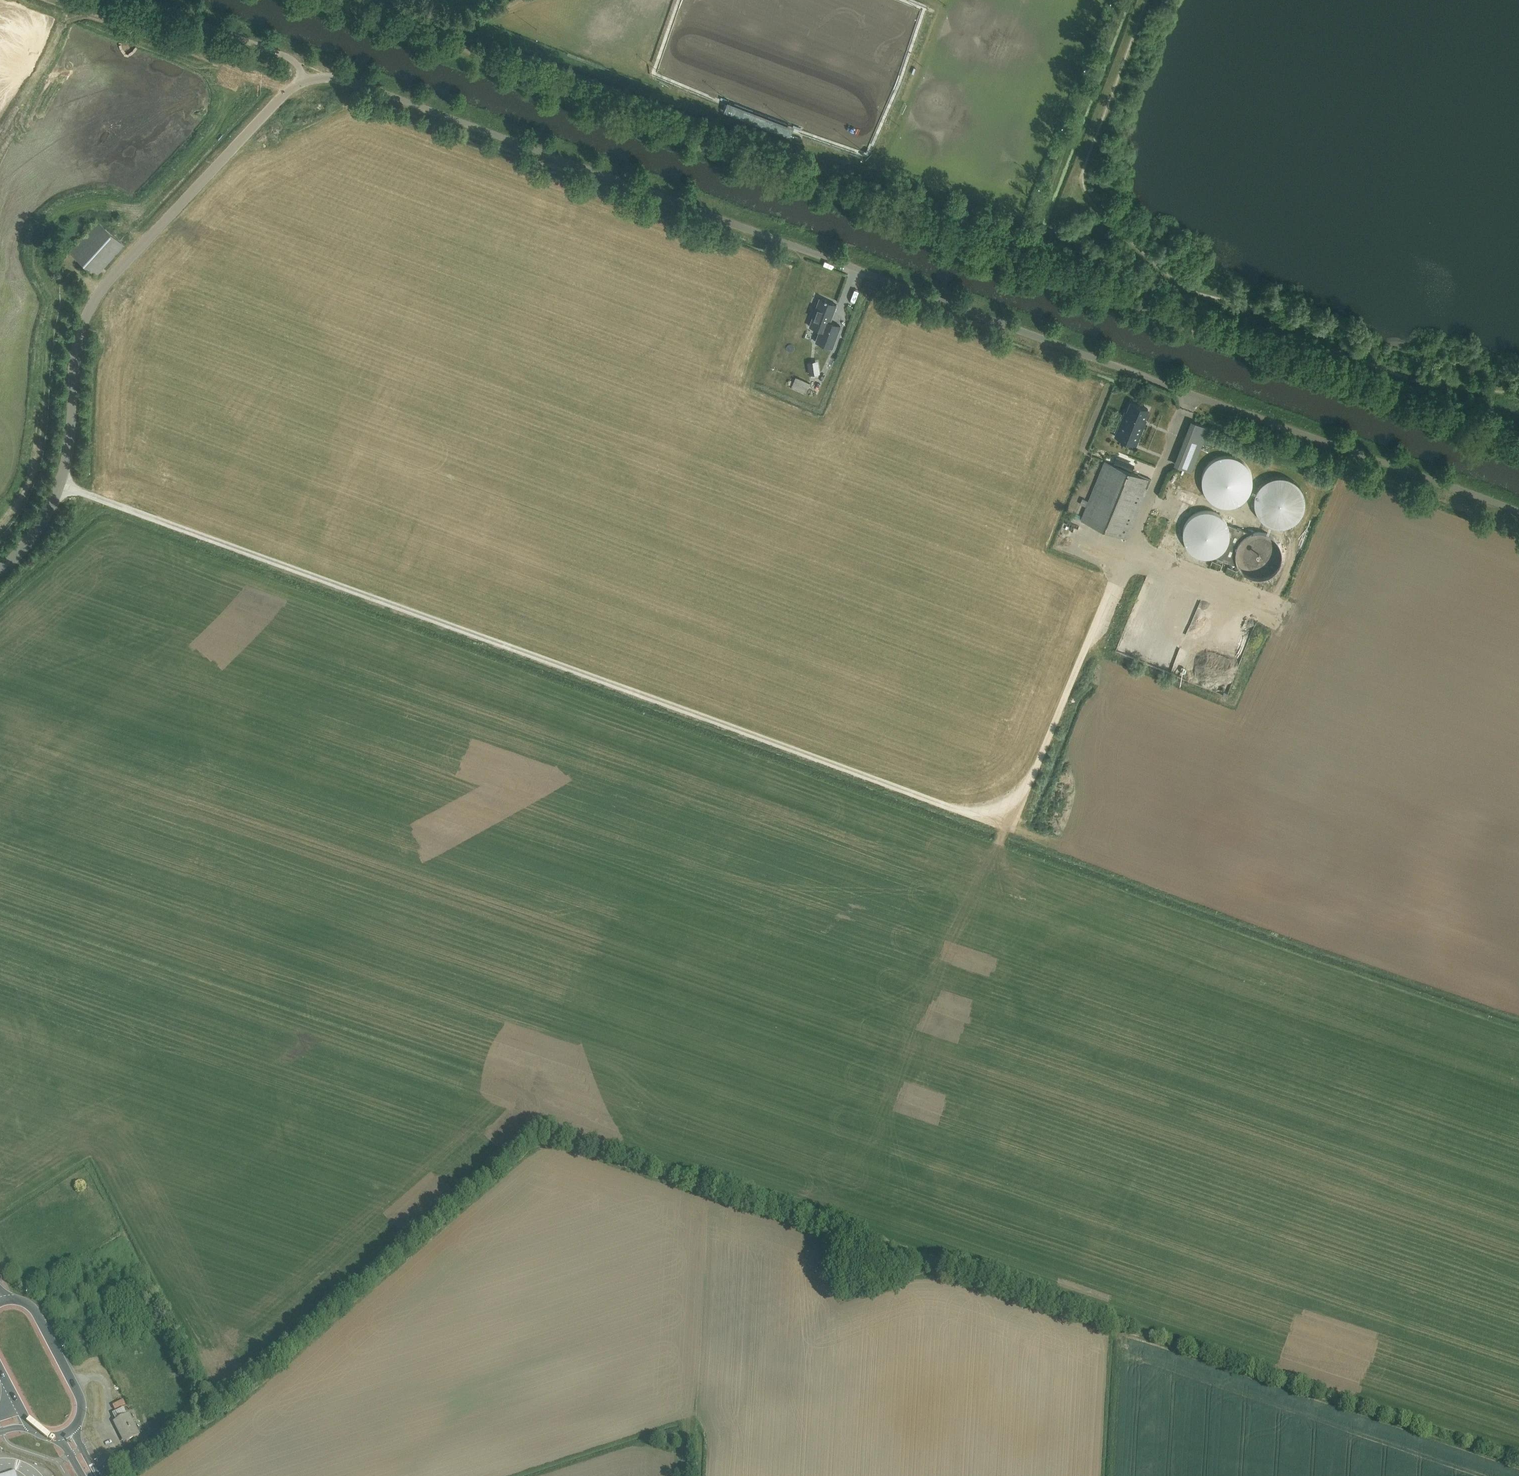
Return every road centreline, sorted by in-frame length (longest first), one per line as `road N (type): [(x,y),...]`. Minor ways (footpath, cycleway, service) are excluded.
road 1 (unclassified): [(1518,512),(343,80),(305,82)]
road 2 (unclassified): [(0,572),(33,537),(62,487),(78,342),(100,294),(305,82)]
road 3 (primary): [(75,1426),(80,1397),(36,1313),(10,1300)]

